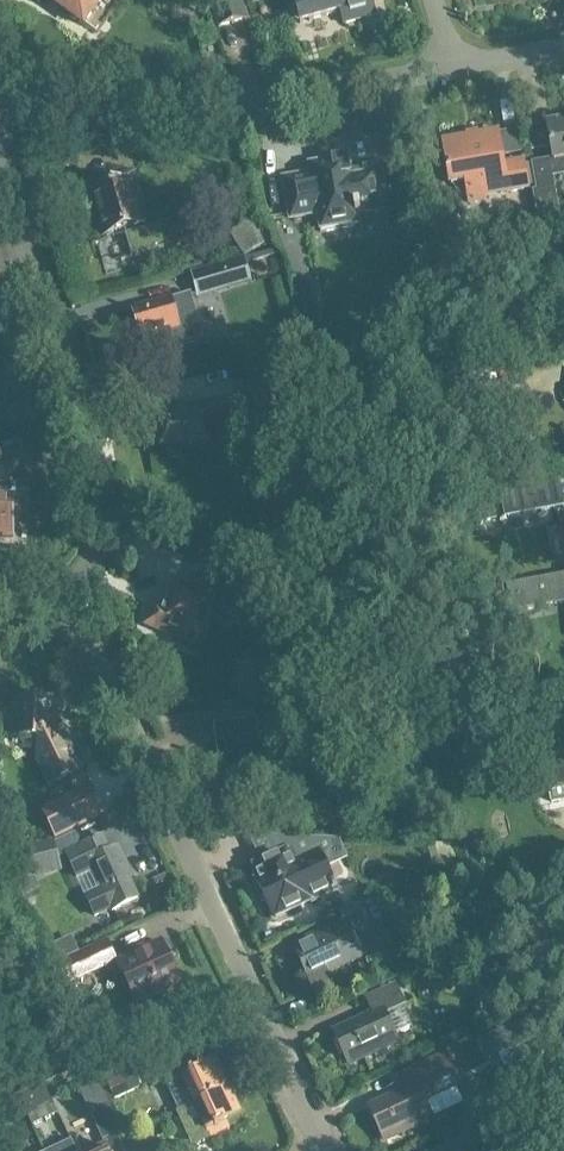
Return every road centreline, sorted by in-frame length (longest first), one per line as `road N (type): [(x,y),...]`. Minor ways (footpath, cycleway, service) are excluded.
road 1 (residential): [(325,1150),(67,604)]
road 2 (residential): [(67,604),(86,588),(99,556),(98,475),(0,156)]
road 3 (residential): [(0,111),(217,106),(448,65)]

